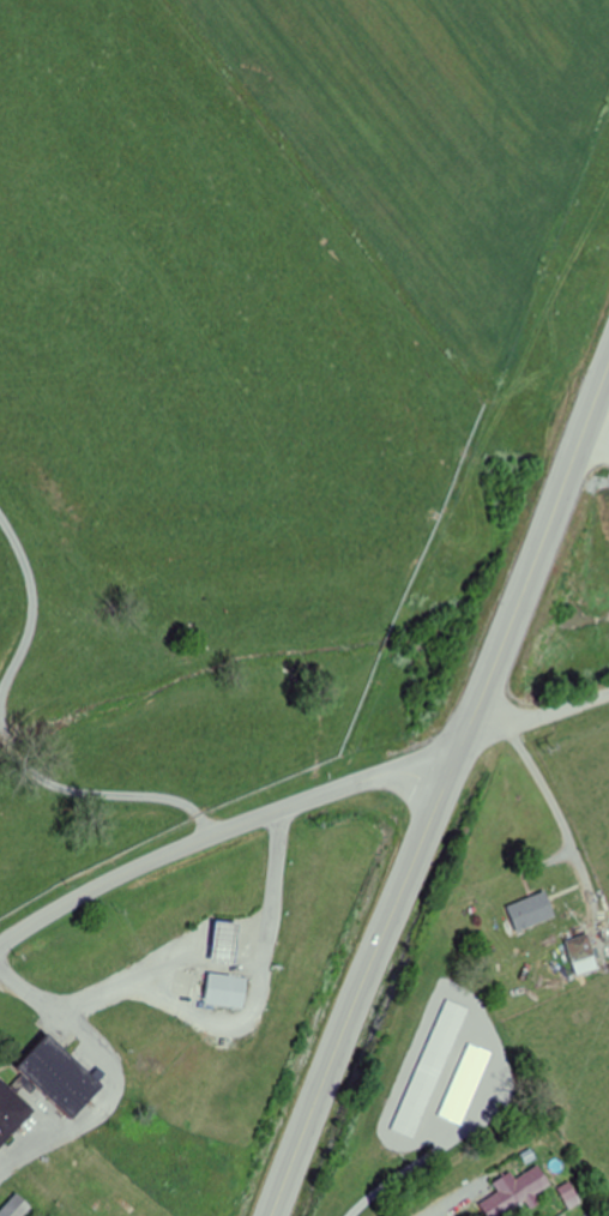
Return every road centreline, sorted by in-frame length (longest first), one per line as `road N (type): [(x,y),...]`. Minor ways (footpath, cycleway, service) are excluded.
road 1 (primary): [(276,1215),(608,365)]
road 2 (tertiary): [(0,946),(119,875),(246,823)]
road 3 (tertiary): [(246,823),(460,741)]
road 4 (residential): [(460,741),(608,693)]

